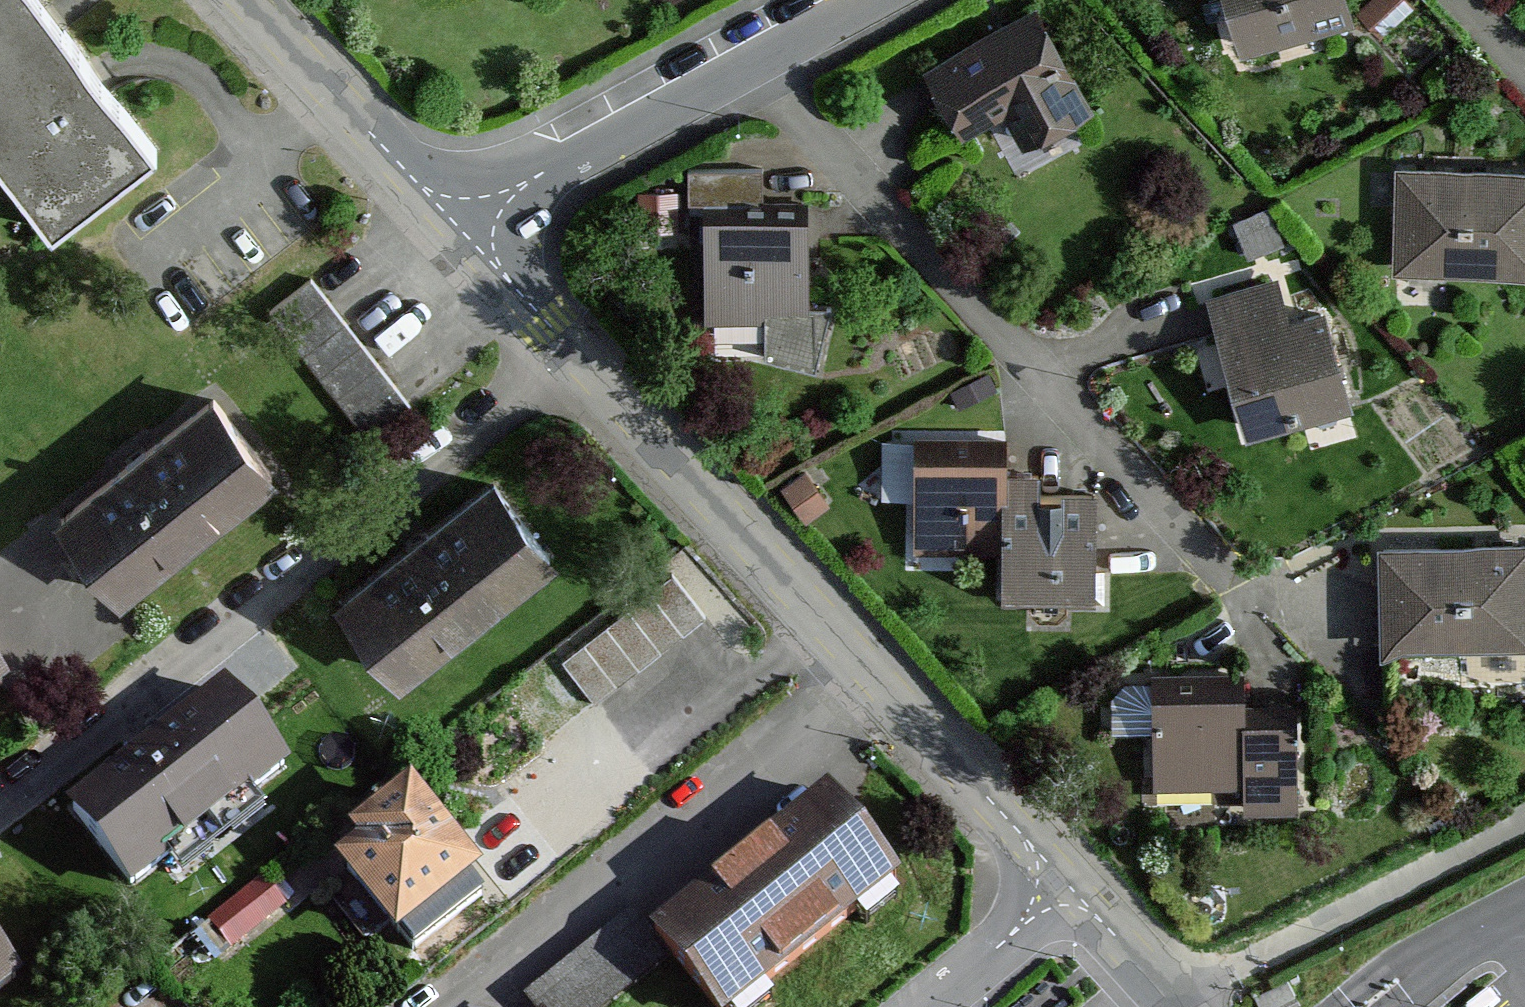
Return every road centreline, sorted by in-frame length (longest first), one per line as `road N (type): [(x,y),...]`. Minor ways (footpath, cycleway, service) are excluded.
road 1 (residential): [(742,72),(1274,625)]
road 2 (residential): [(578,356),(0,801)]
road 3 (residential): [(876,678),(463,1006)]
road 4 (residential): [(578,356),(876,678)]
road 5 (residential): [(742,72),(453,220)]
road 6 (residential): [(249,0),(453,220)]
road 7 (residential): [(876,678),(1068,883)]
road 8 (residential): [(1068,883),(917,1006)]
road 9 (residential): [(453,220),(578,356)]
road 10 (residential): [(1068,883),(1187,1006)]
road 11 (residential): [(870,0),(742,72)]

